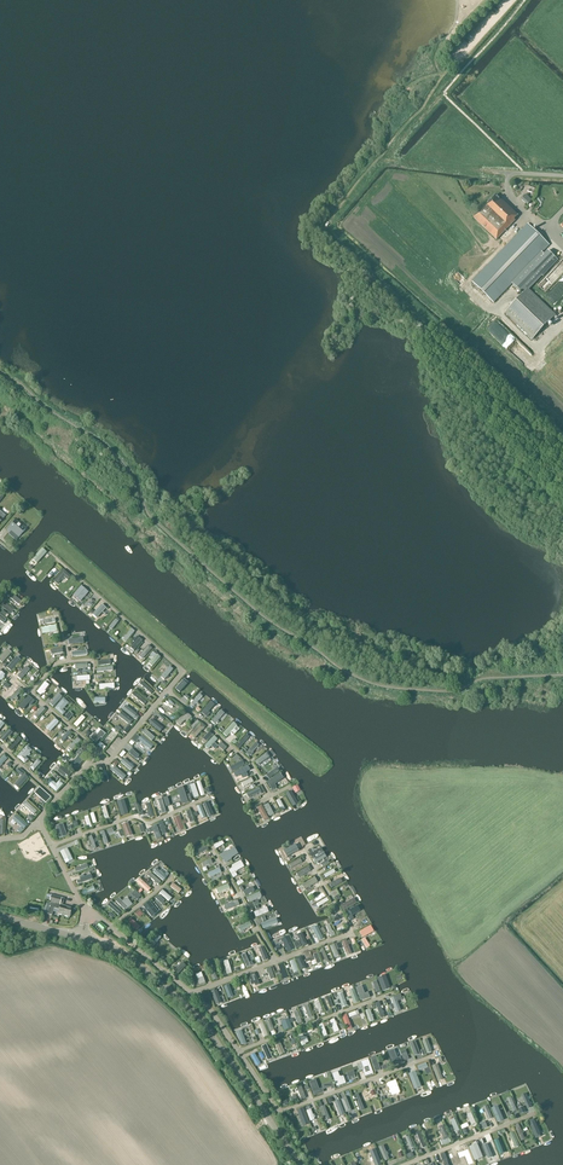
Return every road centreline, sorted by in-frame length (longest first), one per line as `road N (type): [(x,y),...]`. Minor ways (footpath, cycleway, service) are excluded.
road 1 (tertiary): [(300,1164),(200,1020),(138,965),(112,949),(0,916)]

